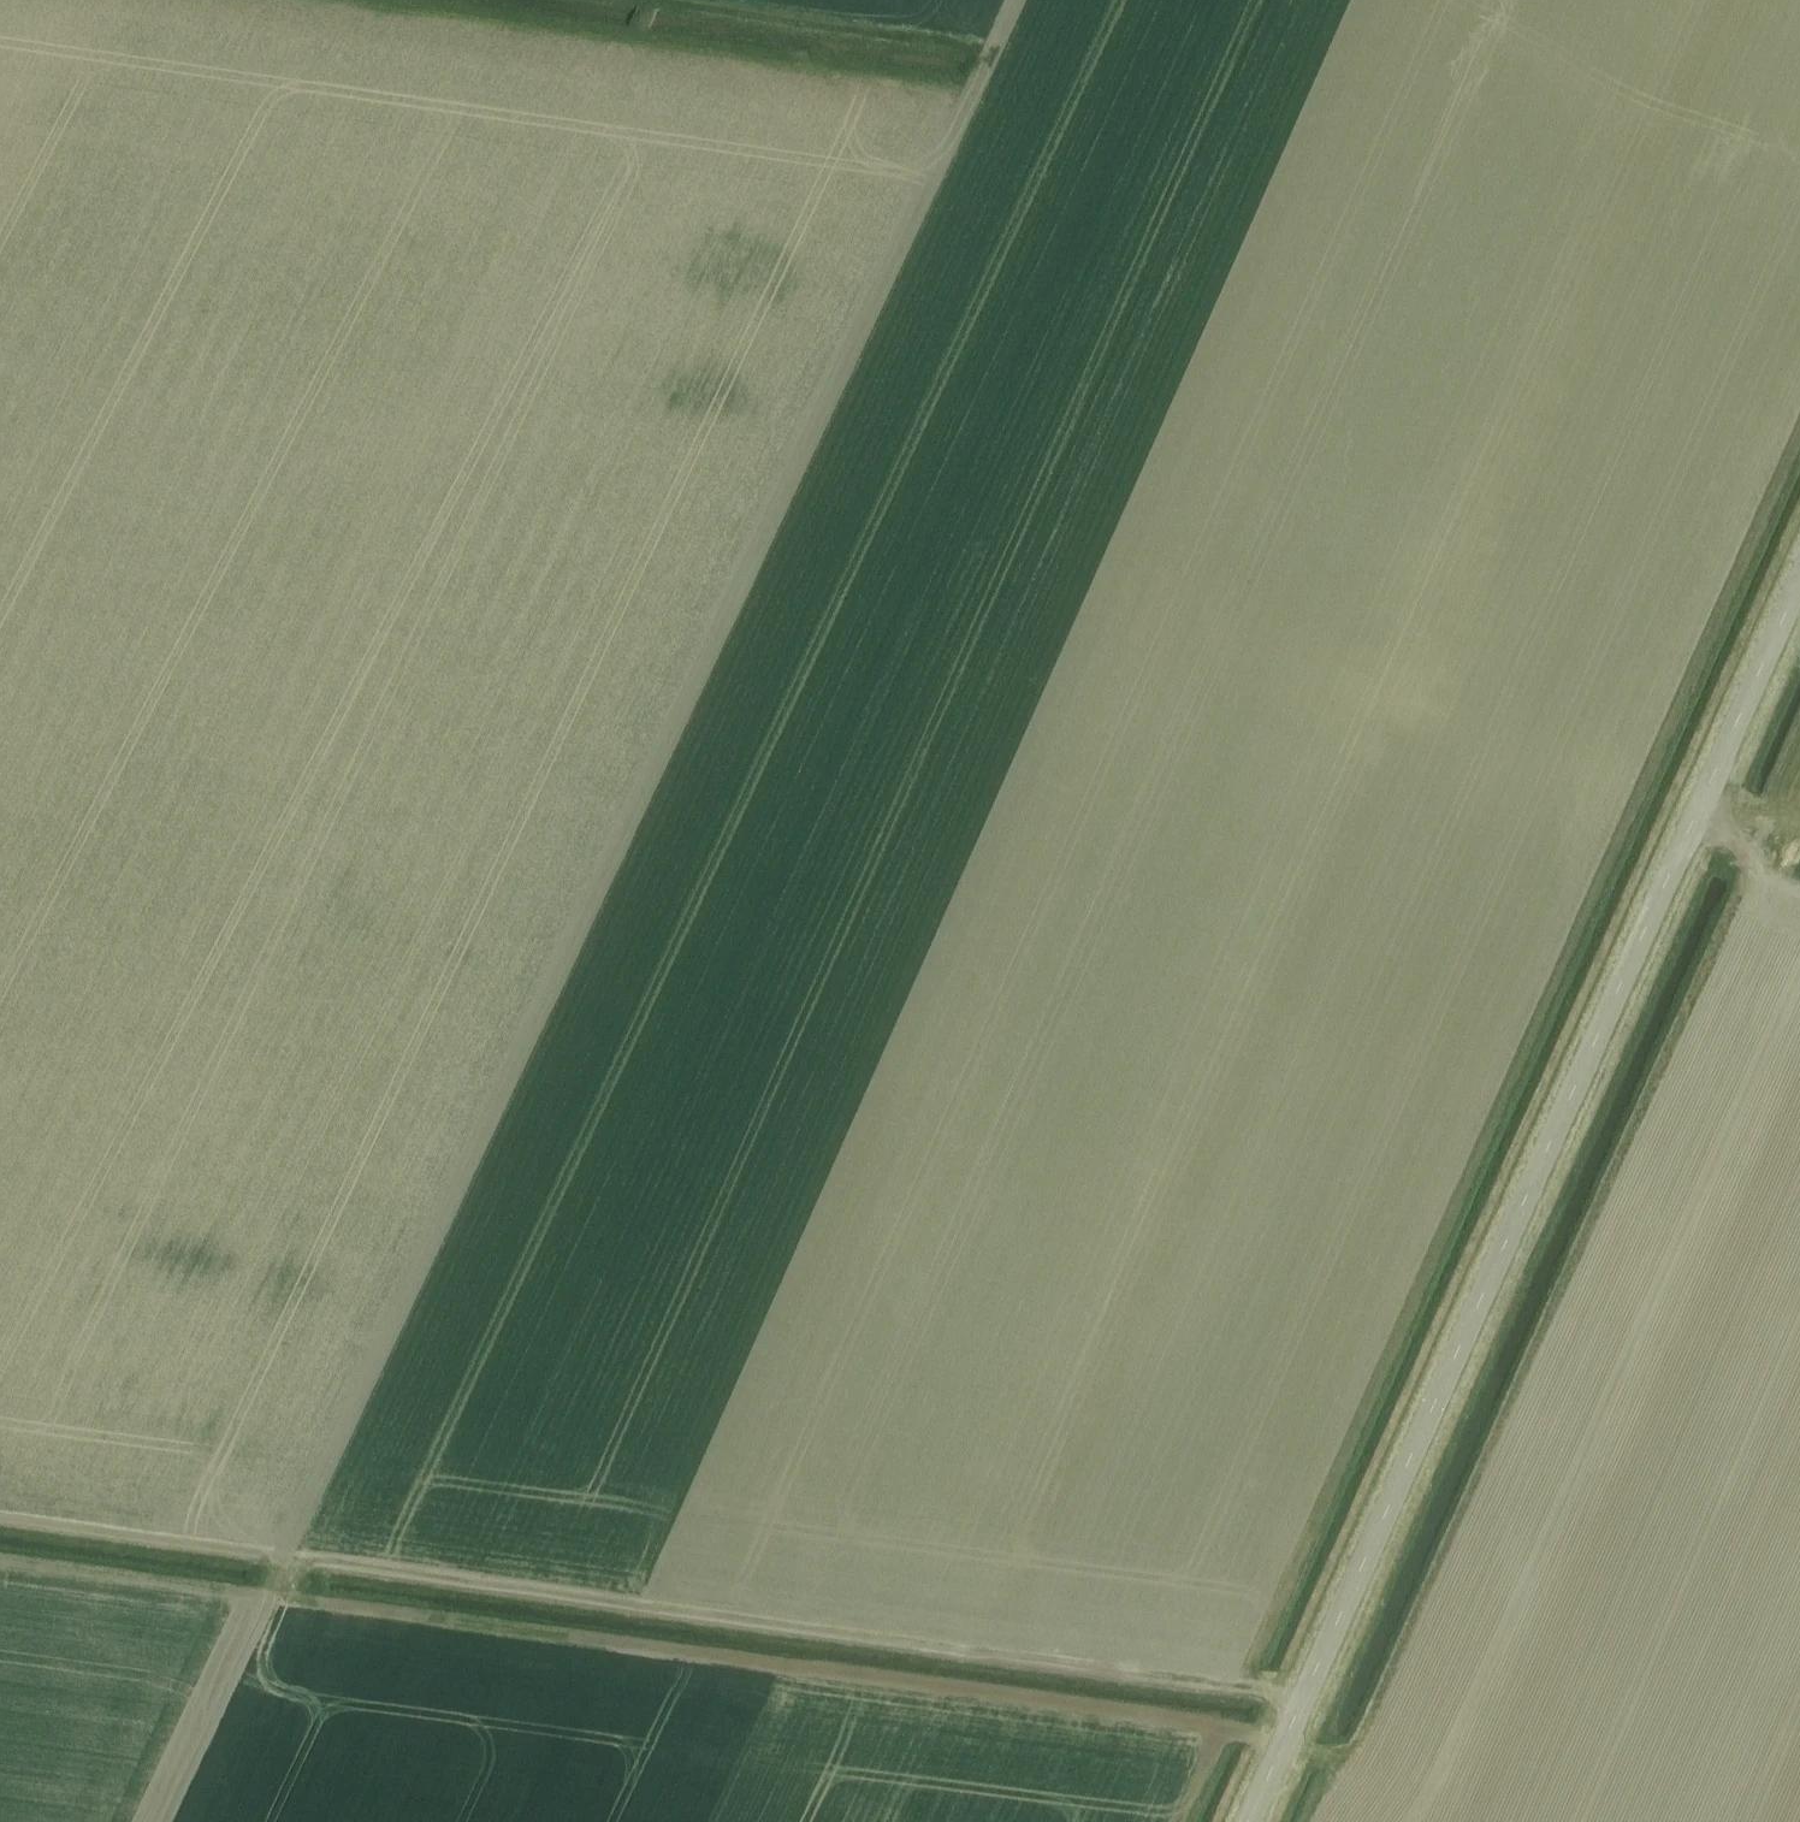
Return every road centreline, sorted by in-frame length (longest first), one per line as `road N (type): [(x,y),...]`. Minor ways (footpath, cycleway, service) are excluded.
road 1 (unclassified): [(1249,1821),(1799,580)]

